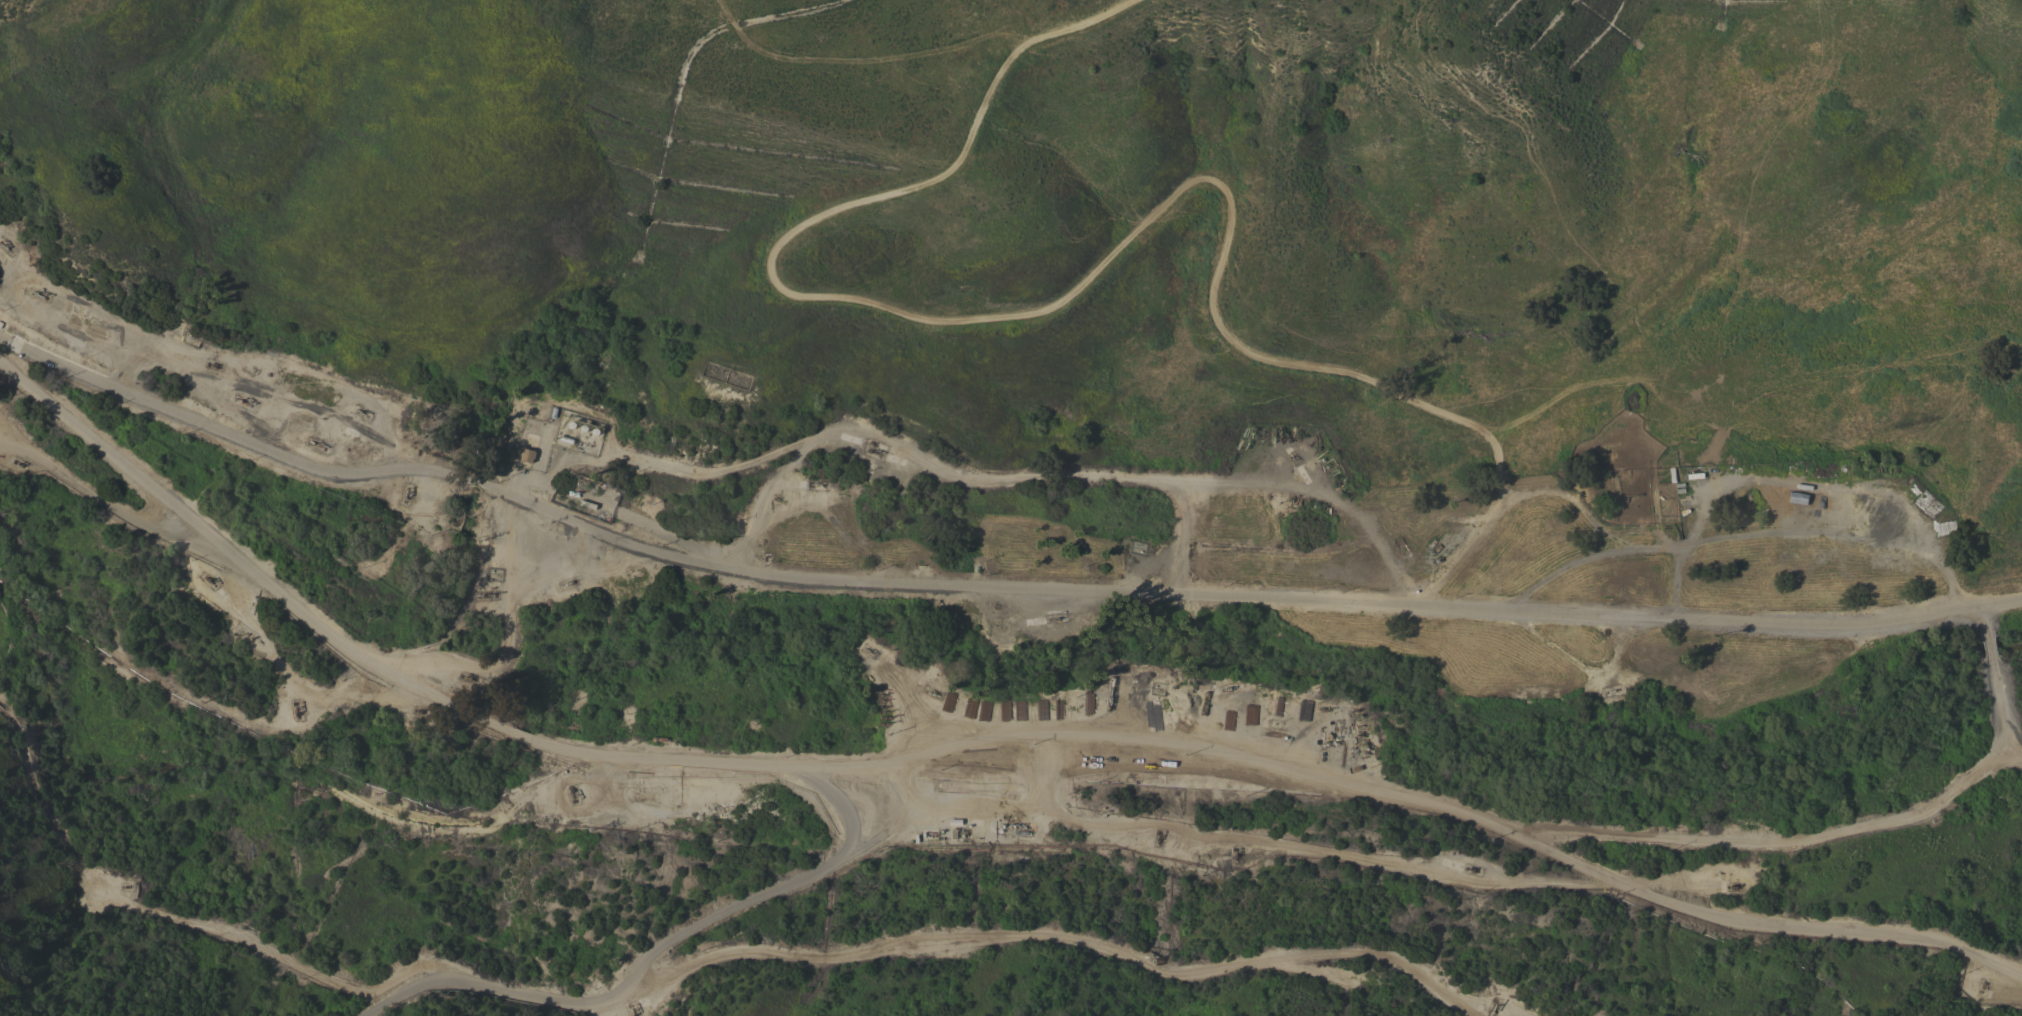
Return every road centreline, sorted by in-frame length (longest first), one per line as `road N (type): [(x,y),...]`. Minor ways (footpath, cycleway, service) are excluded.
road 1 (residential): [(0,341),(179,430),(334,475),(450,475),(712,570),(854,584),(1805,626),(1873,626),(2021,600)]
road 2 (track): [(520,501),(503,658),(492,668),(410,660),(374,671)]

